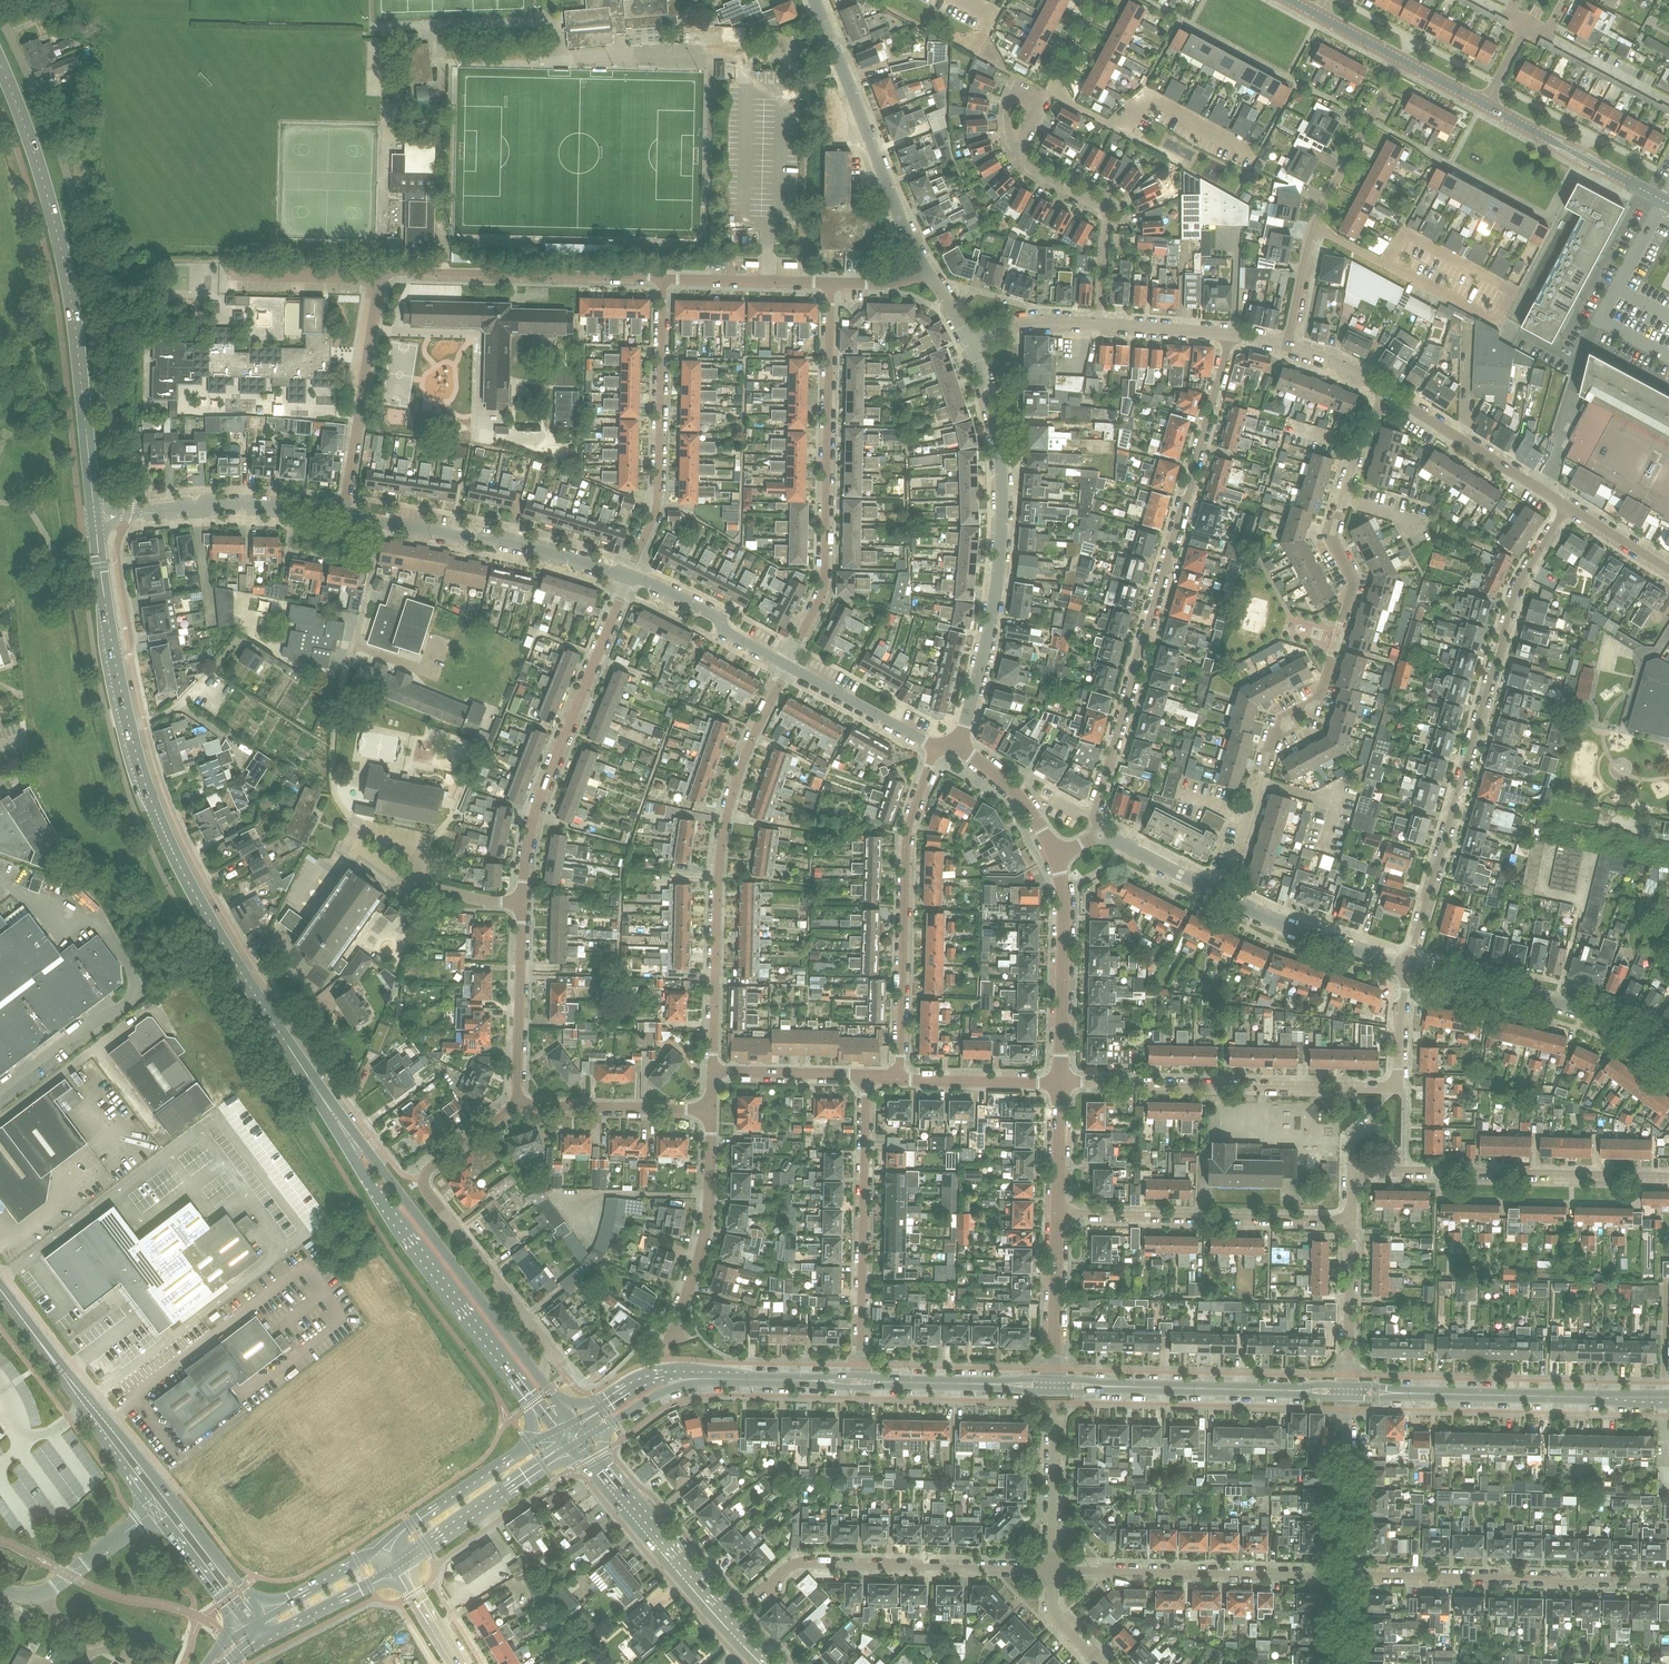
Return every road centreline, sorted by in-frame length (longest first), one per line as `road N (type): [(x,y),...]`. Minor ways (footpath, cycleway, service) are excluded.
road 1 (residential): [(517,1105),(529,833),(628,576)]
road 2 (primary): [(349,1136),(199,904),(152,805),(113,648)]
road 3 (residential): [(1230,333),(1095,811),(1101,837)]
road 4 (residential): [(128,513),(126,450),(106,386),(74,197),(0,18)]
road 5 (residential): [(1567,506),(1518,592),(1409,967)]
road 6 (primary): [(96,520),(74,307),(50,206),(0,65)]
road 7 (residential): [(1409,967),(1399,1083),(1392,1088),(1060,1083)]
road 8 (residential): [(788,666),(728,813),(713,1072)]
road 9 (unclassified): [(956,747),(995,597),(1002,503),(997,432),(970,341)]
road 10 (residential): [(784,664),(824,583),(830,283)]
road 11 (residential): [(1352,1219),(1352,1169),(1668,1178)]
road 12 (residential): [(543,1380),(548,1345),(423,1180),(517,1105)]
road 13 (primary): [(349,1136),(364,1175),(556,1431)]
road 14 (residential): [(900,1079),(907,833),(936,745)]
road 15 (residential): [(1345,1575),(1668,1581)]
road 16 (primary): [(1668,1400),(1348,1391)]
road 17 (residential): [(1260,781),(1279,718),(1323,689),(1354,585),(1333,536),(1343,499)]
road 18 (residential): [(749,1598),(801,1562),(1052,1569)]
road 19 (primary): [(543,1380),(377,1161),(349,1136)]
road 20 (unclassified): [(1287,345),(1312,228),(1401,60)]
road 21 (residential): [(866,1075),(860,1382)]
road 22 (residential): [(663,279),(658,504),(628,576)]
road 23 (residential): [(1057,1212),(1352,1219)]
road 24 (primary): [(1348,1391),(1054,1385)]
road 25 (residential): [(1052,1569),(1345,1575)]
road 26 (secondary): [(769,1663),(578,1442)]
road 27 (residential): [(628,576),(344,509)]
road 28 (residential): [(925,268),(814,0)]
road 29 (residential): [(663,279),(380,276)]
road 30 (unclassified): [(1668,1059),(1584,1009),(1409,967)]
road 31 (residential): [(380,276),(344,509)]
road 32 (residential): [(675,1337),(710,1220),(712,1110)]
road 33 (residential): [(1060,1083),(1066,905),(1055,854)]
road 34 (residential): [(1099,324),(1106,213),(1036,170),(1017,149)]
road 35 (residential): [(344,509),(222,505),(128,513)]
road 36 (primary): [(402,1563),(578,1442)]
road 37 (unclassified): [(1567,506),(1387,395)]
road 38 (unclassified): [(1409,967),(1289,927),(1219,893)]
road 39 (tertiary): [(1665,201),(1485,106)]
road 40 (primary): [(556,1431),(388,1541)]
road 41 (residential): [(517,1105),(712,1110)]
road 42 (primary): [(1054,1385),(860,1382)]
road 43 (residential): [(1345,1575),(1348,1391)]
road 44 (residential): [(784,664),(724,632),(715,616),(628,576)]
road 45 (primary): [(738,1379),(696,1373),(652,1378),(570,1423)]
road 46 (primary): [(578,1442),(663,1391),(738,1379)]
road 47 (residential): [(1054,1385),(1057,1212)]
road 48 (residential): [(1348,1391),(1352,1219)]
road 49 (residential): [(936,745),(788,666)]
road 50 (residential): [(830,283),(663,279)]
road 51 (residential): [(1052,1569),(1054,1413)]
road 52 (primary): [(265,1636),(402,1563)]
road 53 (residential): [(713,1072),(866,1075)]
road 54 (residential): [(380,276),(227,273)]
road 55 (tertiary): [(266,1616),(172,1497)]
road 56 (tertiary): [(157,1508),(249,1628)]
road 57 (residential): [(113,648),(129,643),(117,551),(128,513)]
road 58 (tertiary): [(87,1404),(0,1287)]
road 59 (primary): [(388,1541),(266,1616)]
road 60 (unclassified): [(43,1593),(157,1508)]
road 61 (residential): [(900,1079),(1036,1082)]
road 62 (unclassified): [(1230,333),(1099,324)]
road 63 (unclassified): [(1219,893),(1101,837)]
road 64 (unclassified): [(972,755),(1014,791),(1055,854)]
road 65 (primary): [(113,648),(96,520)]
road 66 (residential): [(1057,1212),(1060,1083)]
road 67 (tertiary): [(172,1497),(87,1404)]
road 68 (tertiary): [(87,1404),(157,1508)]
road 69 (primary): [(860,1382),(738,1379)]
road 70 (residential): [(1668,574),(1567,506)]
road 71 (unclassified): [(468,1663),(402,1563)]

